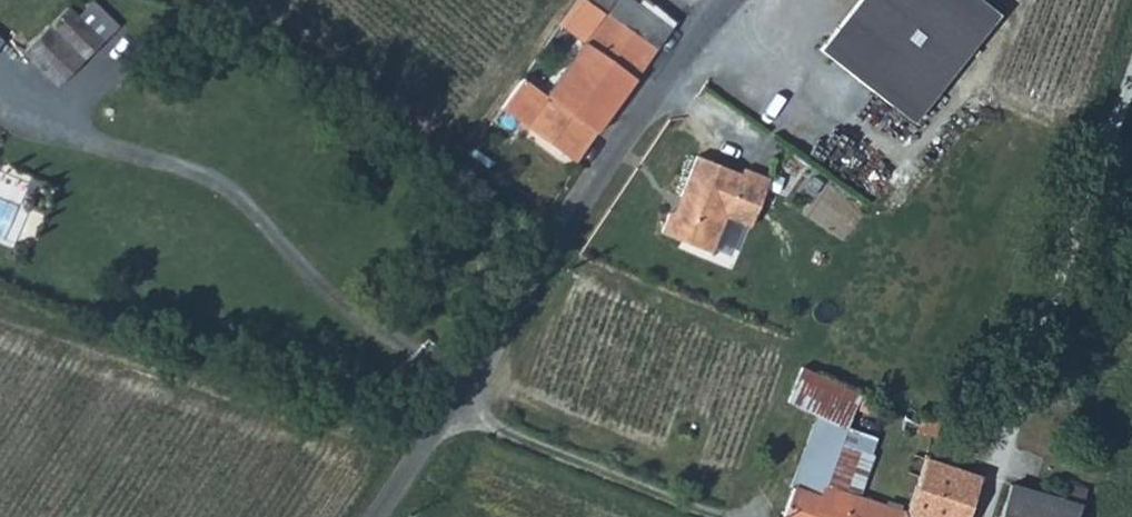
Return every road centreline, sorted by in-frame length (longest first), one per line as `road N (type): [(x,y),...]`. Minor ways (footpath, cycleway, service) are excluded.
road 1 (unclassified): [(734,0),(595,182),(379,516)]

